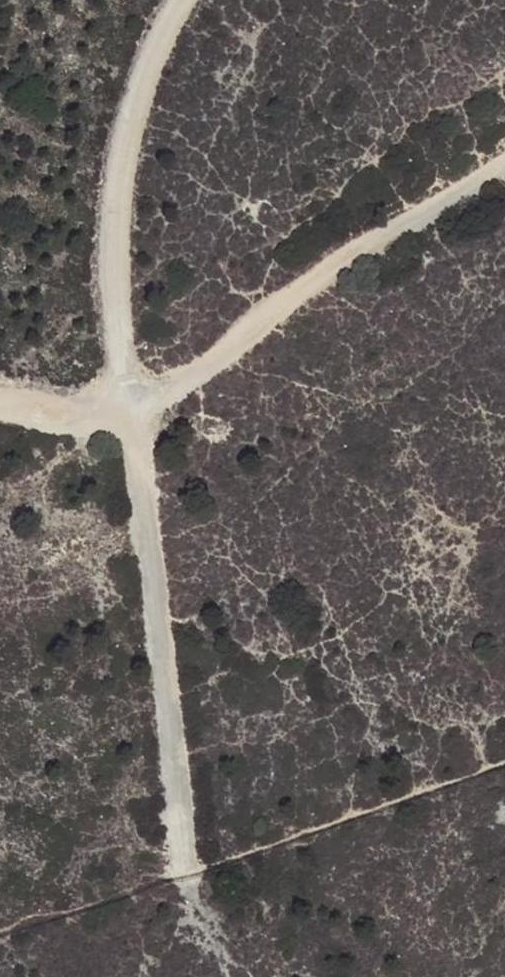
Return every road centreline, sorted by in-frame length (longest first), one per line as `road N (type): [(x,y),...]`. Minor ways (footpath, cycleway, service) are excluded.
road 1 (track): [(504,167),(352,262),(204,374),(133,412),(49,416),(0,402)]

